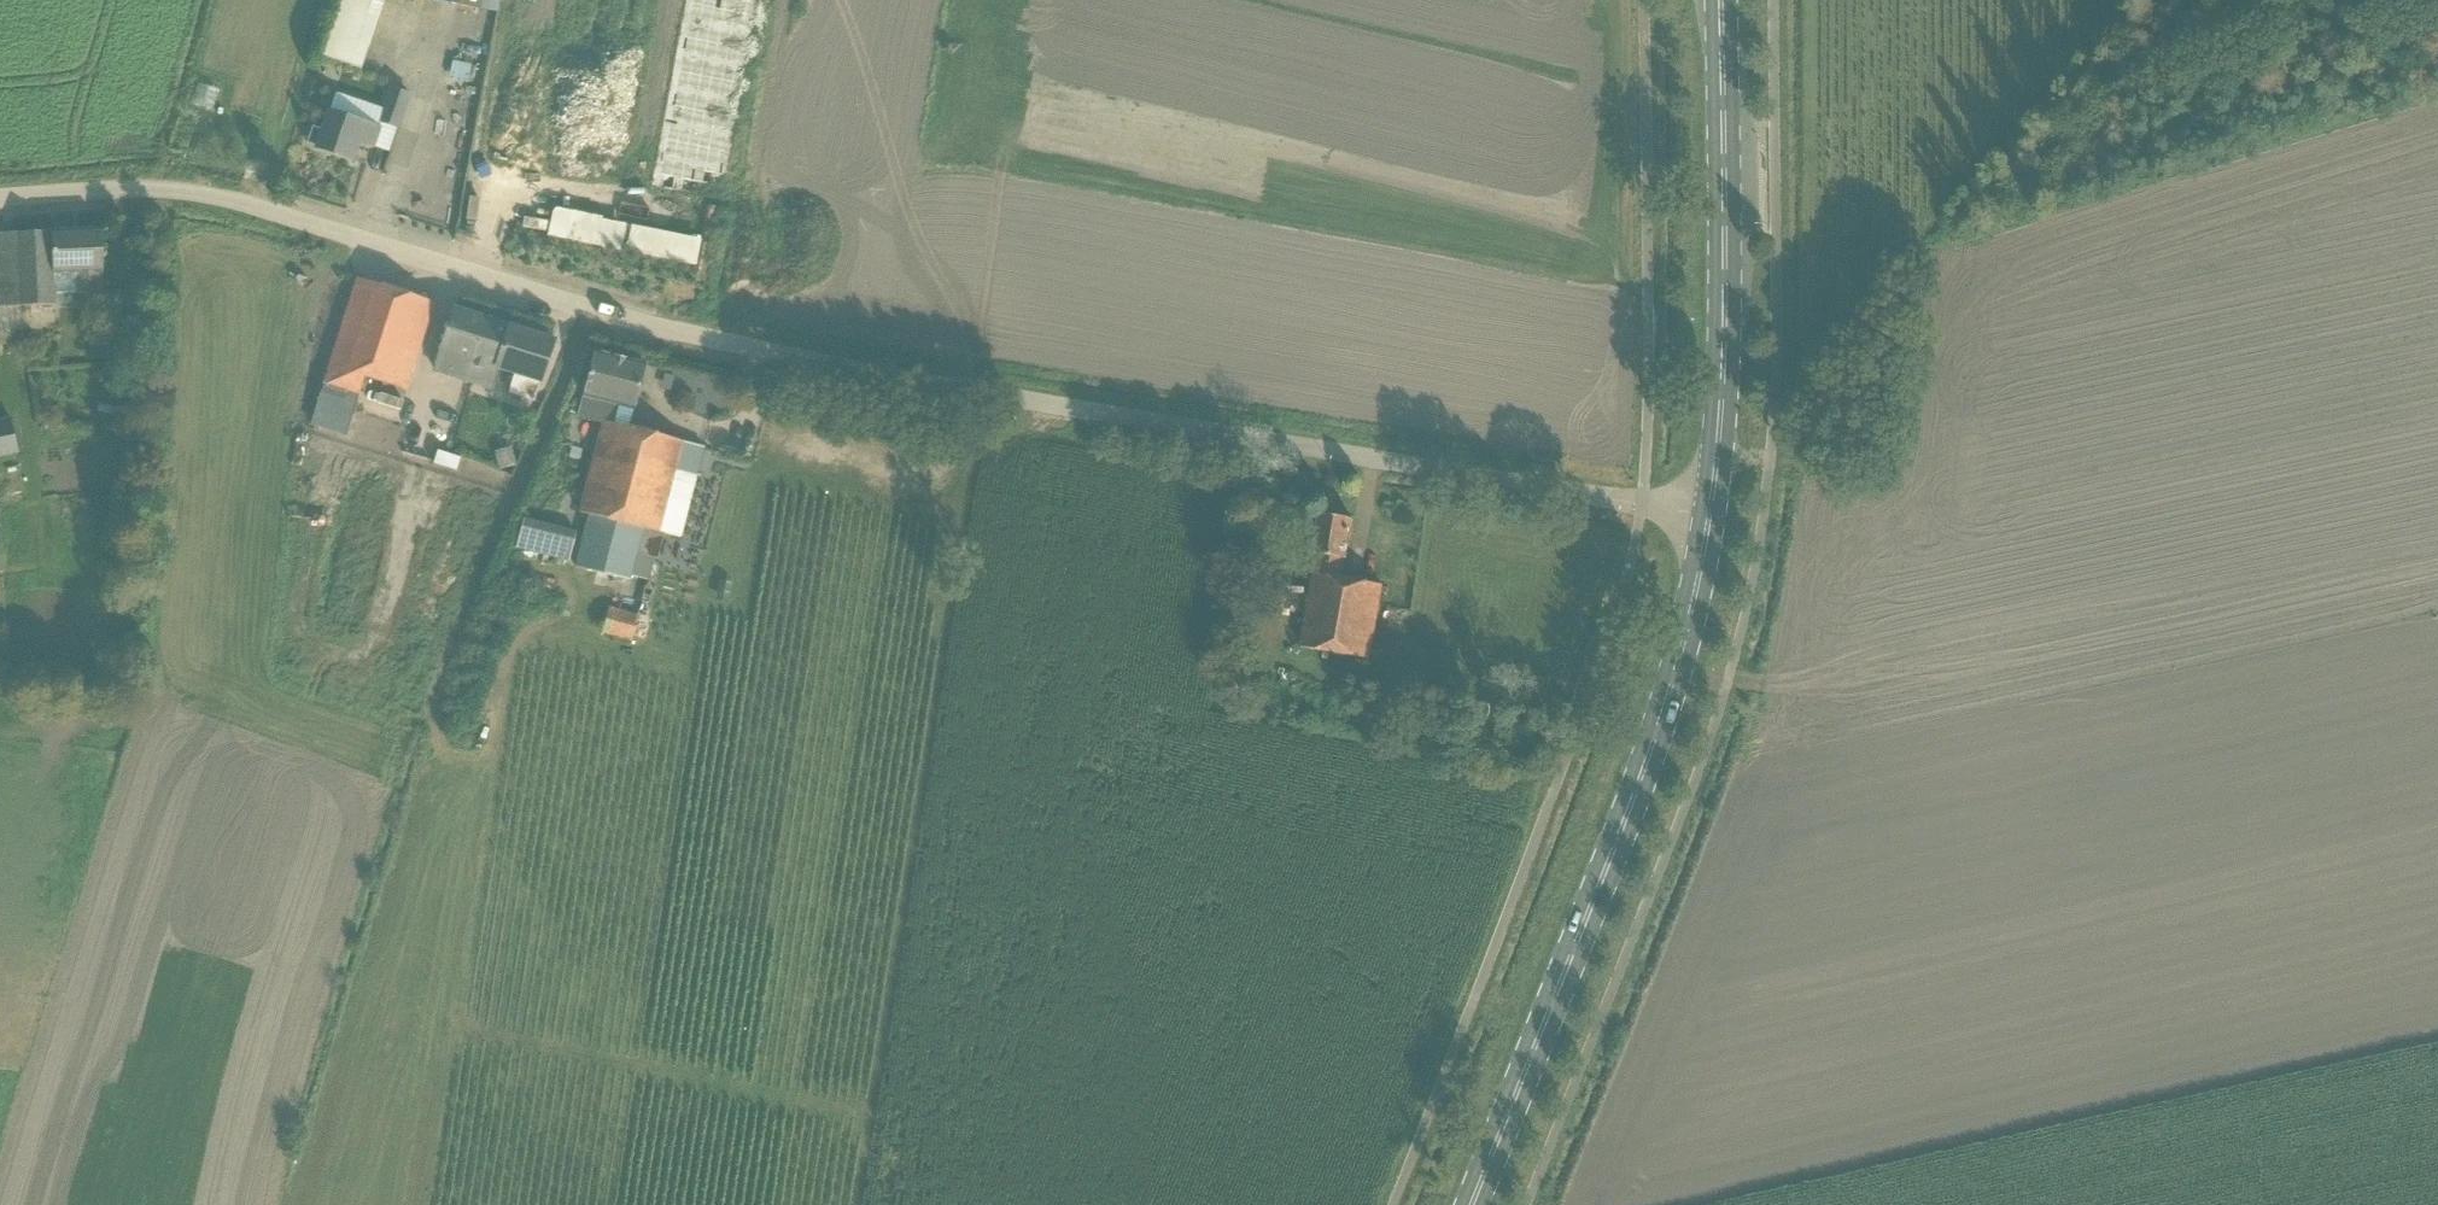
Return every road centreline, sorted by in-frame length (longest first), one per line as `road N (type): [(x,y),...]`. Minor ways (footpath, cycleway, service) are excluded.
road 1 (unclassified): [(0,197),(140,188),(204,194),(561,300),(845,370),(1610,499),(1712,498)]
road 2 (primary): [(1472,1204),(1655,737),(1712,498)]
road 3 (primary): [(1712,498),(1727,328),(1720,0)]

